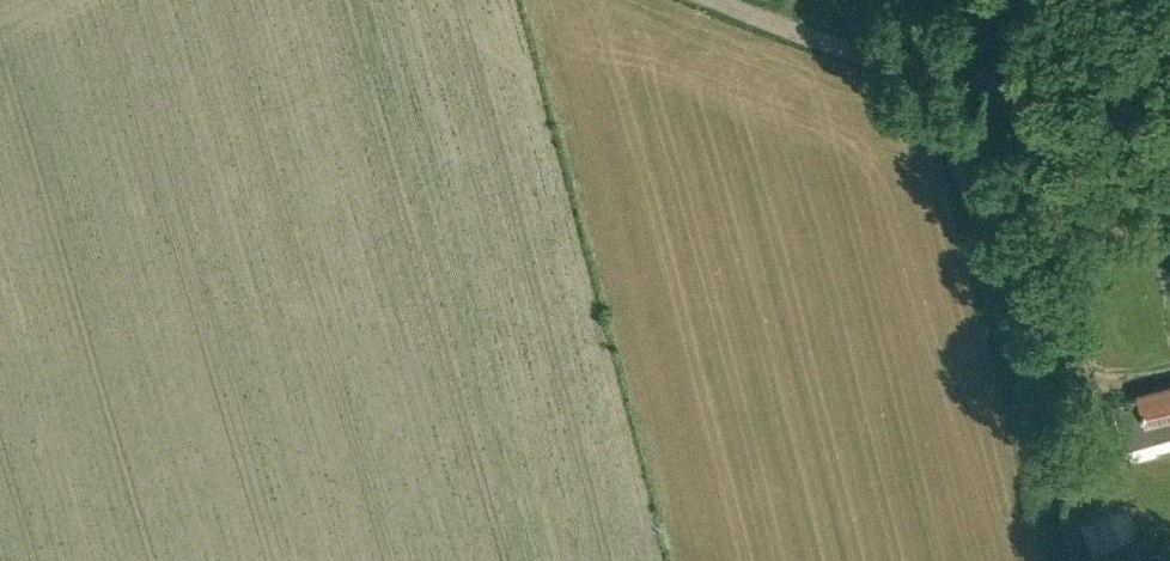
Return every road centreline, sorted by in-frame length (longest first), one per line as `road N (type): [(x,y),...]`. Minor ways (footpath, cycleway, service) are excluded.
road 1 (track): [(721,0),(980,91),(1169,57)]

